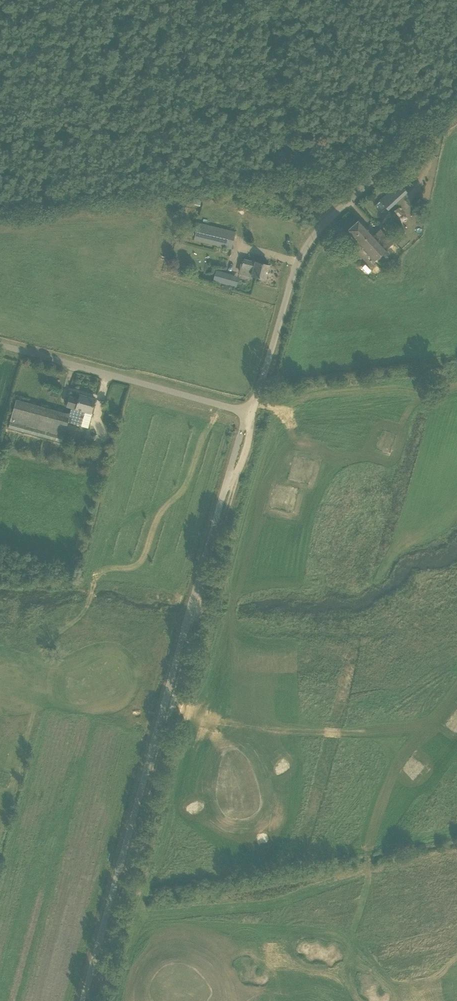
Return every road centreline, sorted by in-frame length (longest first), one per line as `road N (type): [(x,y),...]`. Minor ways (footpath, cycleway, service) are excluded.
road 1 (track): [(251,413),(91,1000)]
road 2 (unclassified): [(251,413),(313,236),(456,113)]
road 3 (unclassified): [(251,413),(0,345)]

